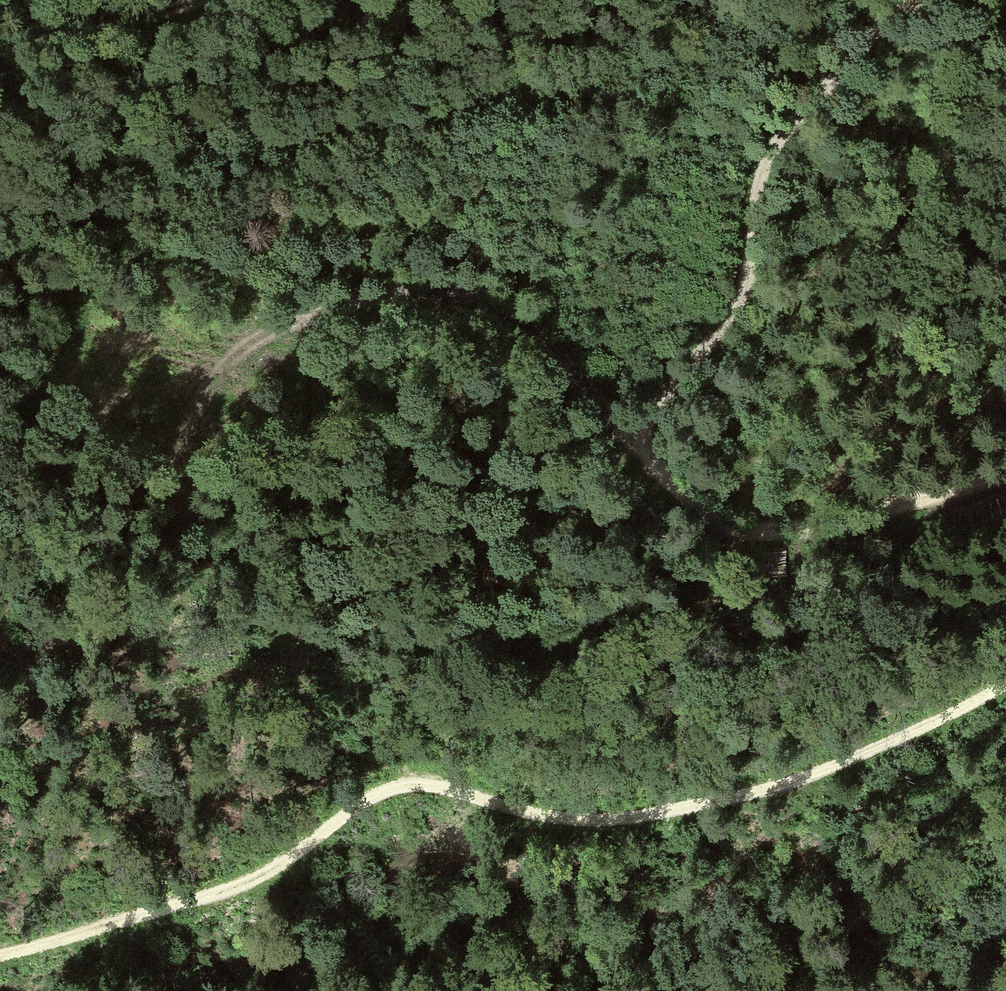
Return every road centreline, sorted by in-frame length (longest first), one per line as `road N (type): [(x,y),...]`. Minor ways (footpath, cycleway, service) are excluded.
road 1 (track): [(1005,688),(846,759),(730,798),(629,817),(549,822),(426,781),(391,789),(271,871),(201,898),(0,952)]
road 2 (track): [(897,0),(766,160),(746,283),(634,440)]
road 3 (track): [(0,562),(155,607),(175,601),(187,587),(177,501),(191,413),(208,384),(263,336)]
road 4 (track): [(634,440),(530,317),(502,300),(427,286),(382,292),(263,336)]
road 5 (track): [(634,440),(666,483),(745,528),(780,529),(1005,480)]
road 6 (track): [(0,52),(207,0)]

